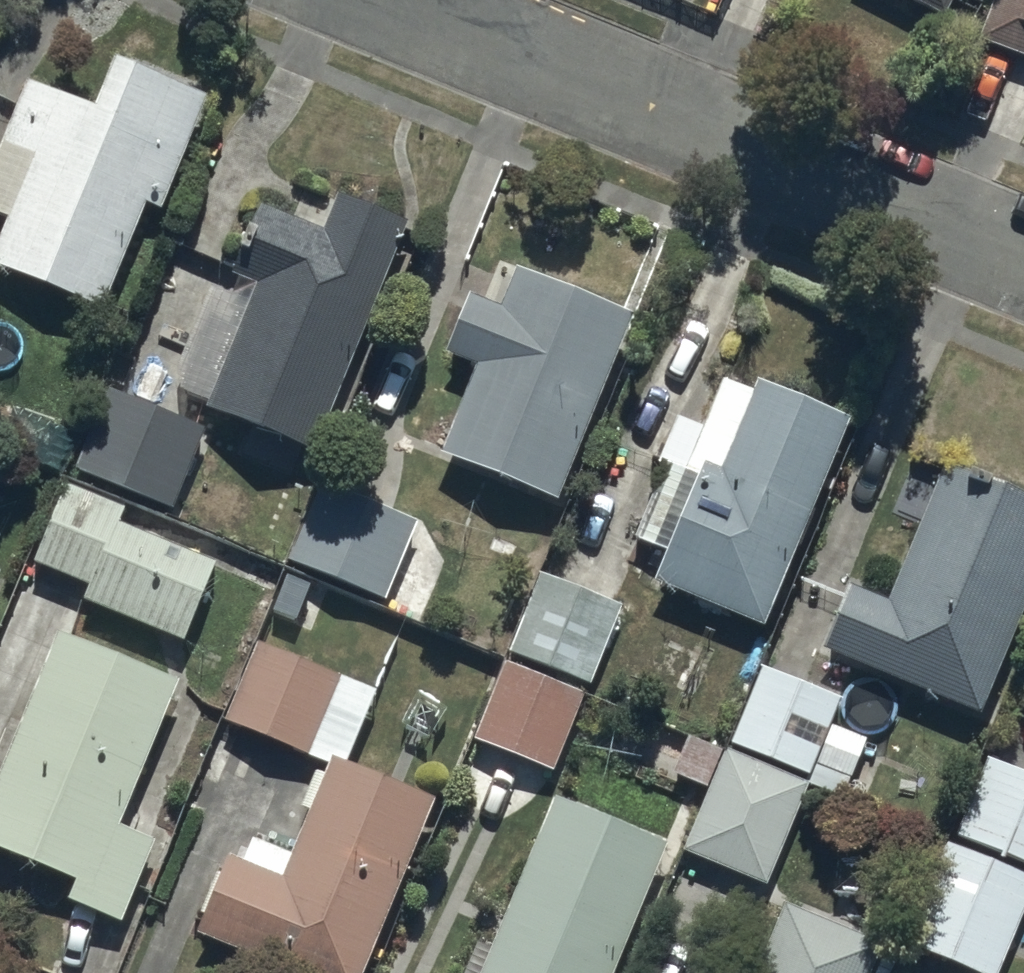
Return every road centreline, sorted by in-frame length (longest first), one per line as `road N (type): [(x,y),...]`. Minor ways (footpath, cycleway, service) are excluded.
road 1 (residential): [(428,0),(1023,247)]

